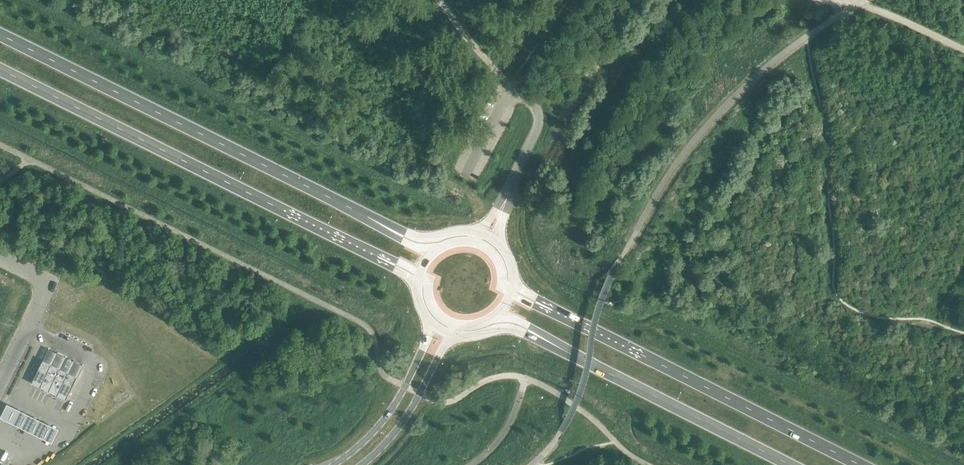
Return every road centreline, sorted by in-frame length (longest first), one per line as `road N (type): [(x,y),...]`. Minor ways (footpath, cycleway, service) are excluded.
road 1 (trunk): [(378,223),(0,34)]
road 2 (trunk): [(0,69),(376,256)]
road 3 (trunk): [(861,464),(546,308)]
road 4 (trunk): [(550,343),(791,464)]
road 5 (unclassified): [(0,391),(52,283),(0,258)]
road 6 (secondary): [(433,325),(391,410),(335,464)]
road 7 (secondary): [(364,464),(404,421),(451,334)]
road 8 (track): [(963,49),(864,5),(827,0)]

